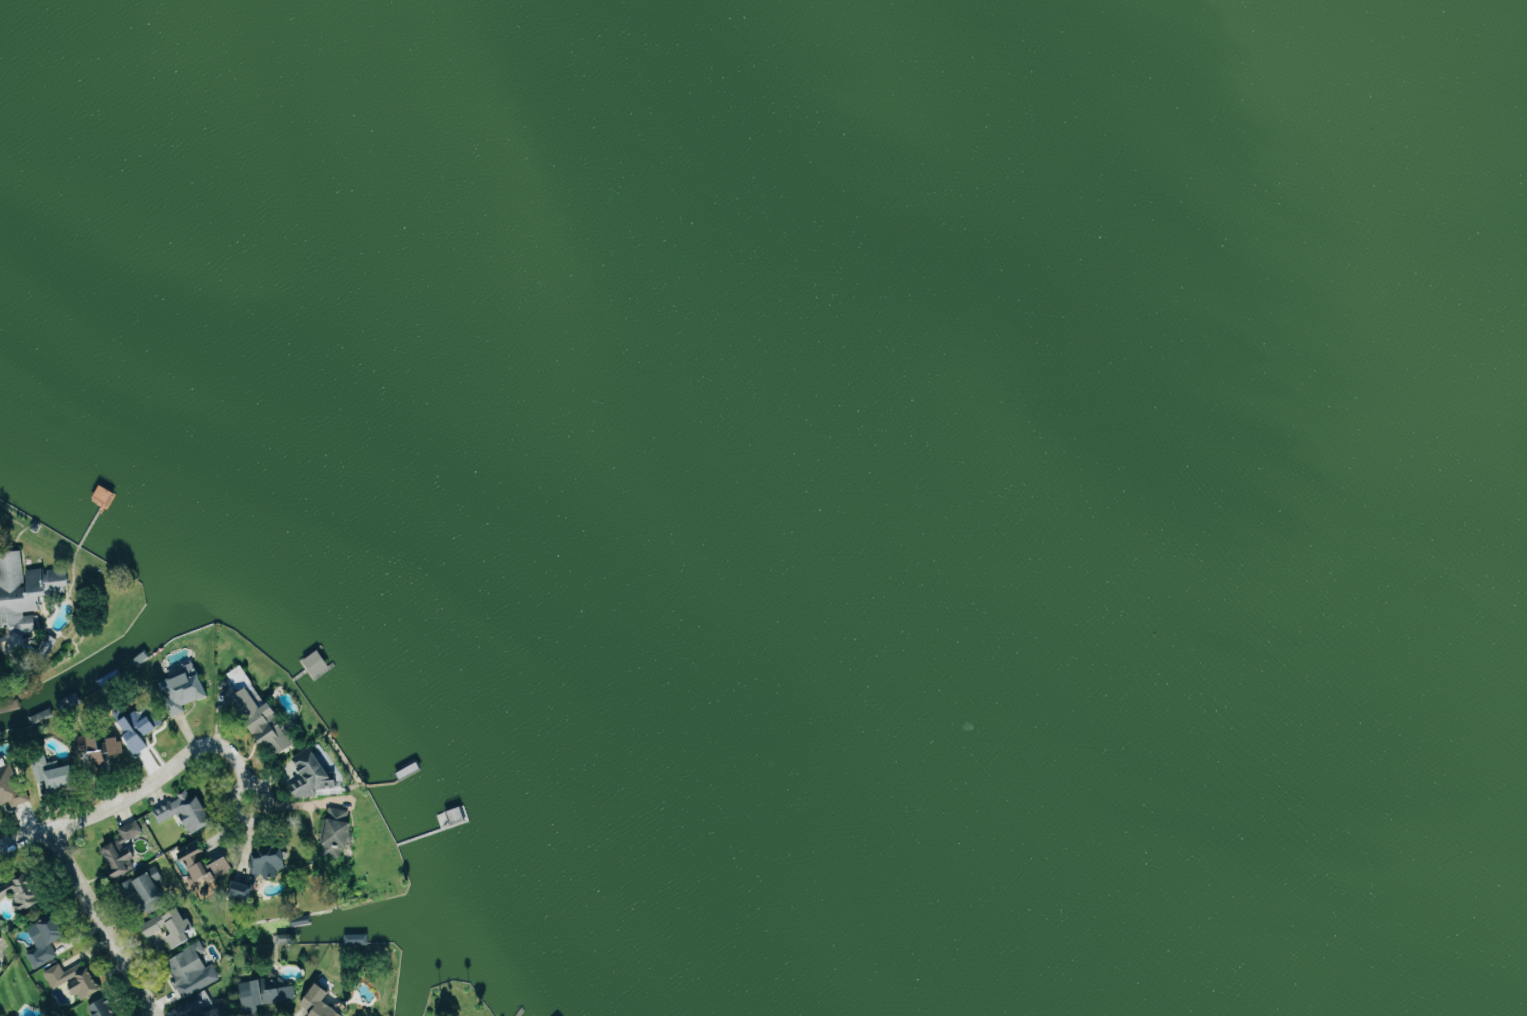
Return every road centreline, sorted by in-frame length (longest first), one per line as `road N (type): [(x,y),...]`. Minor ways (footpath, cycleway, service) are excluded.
road 1 (residential): [(0,852),(169,779),(199,756),(232,754),(251,774),(276,829)]
road 2 (residential): [(160,1015),(53,829)]

